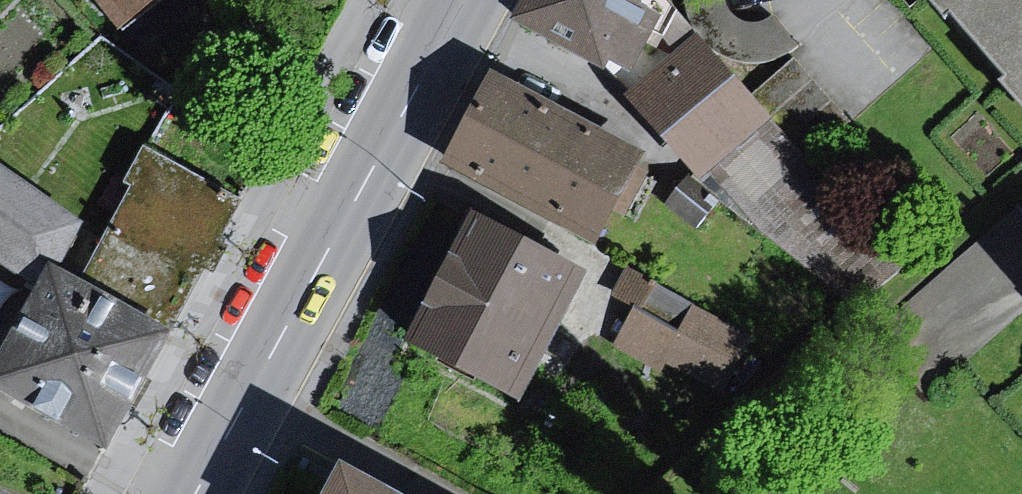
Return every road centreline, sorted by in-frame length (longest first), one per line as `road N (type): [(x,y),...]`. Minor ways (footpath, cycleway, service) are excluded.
road 1 (tertiary): [(192,493),(457,0)]

